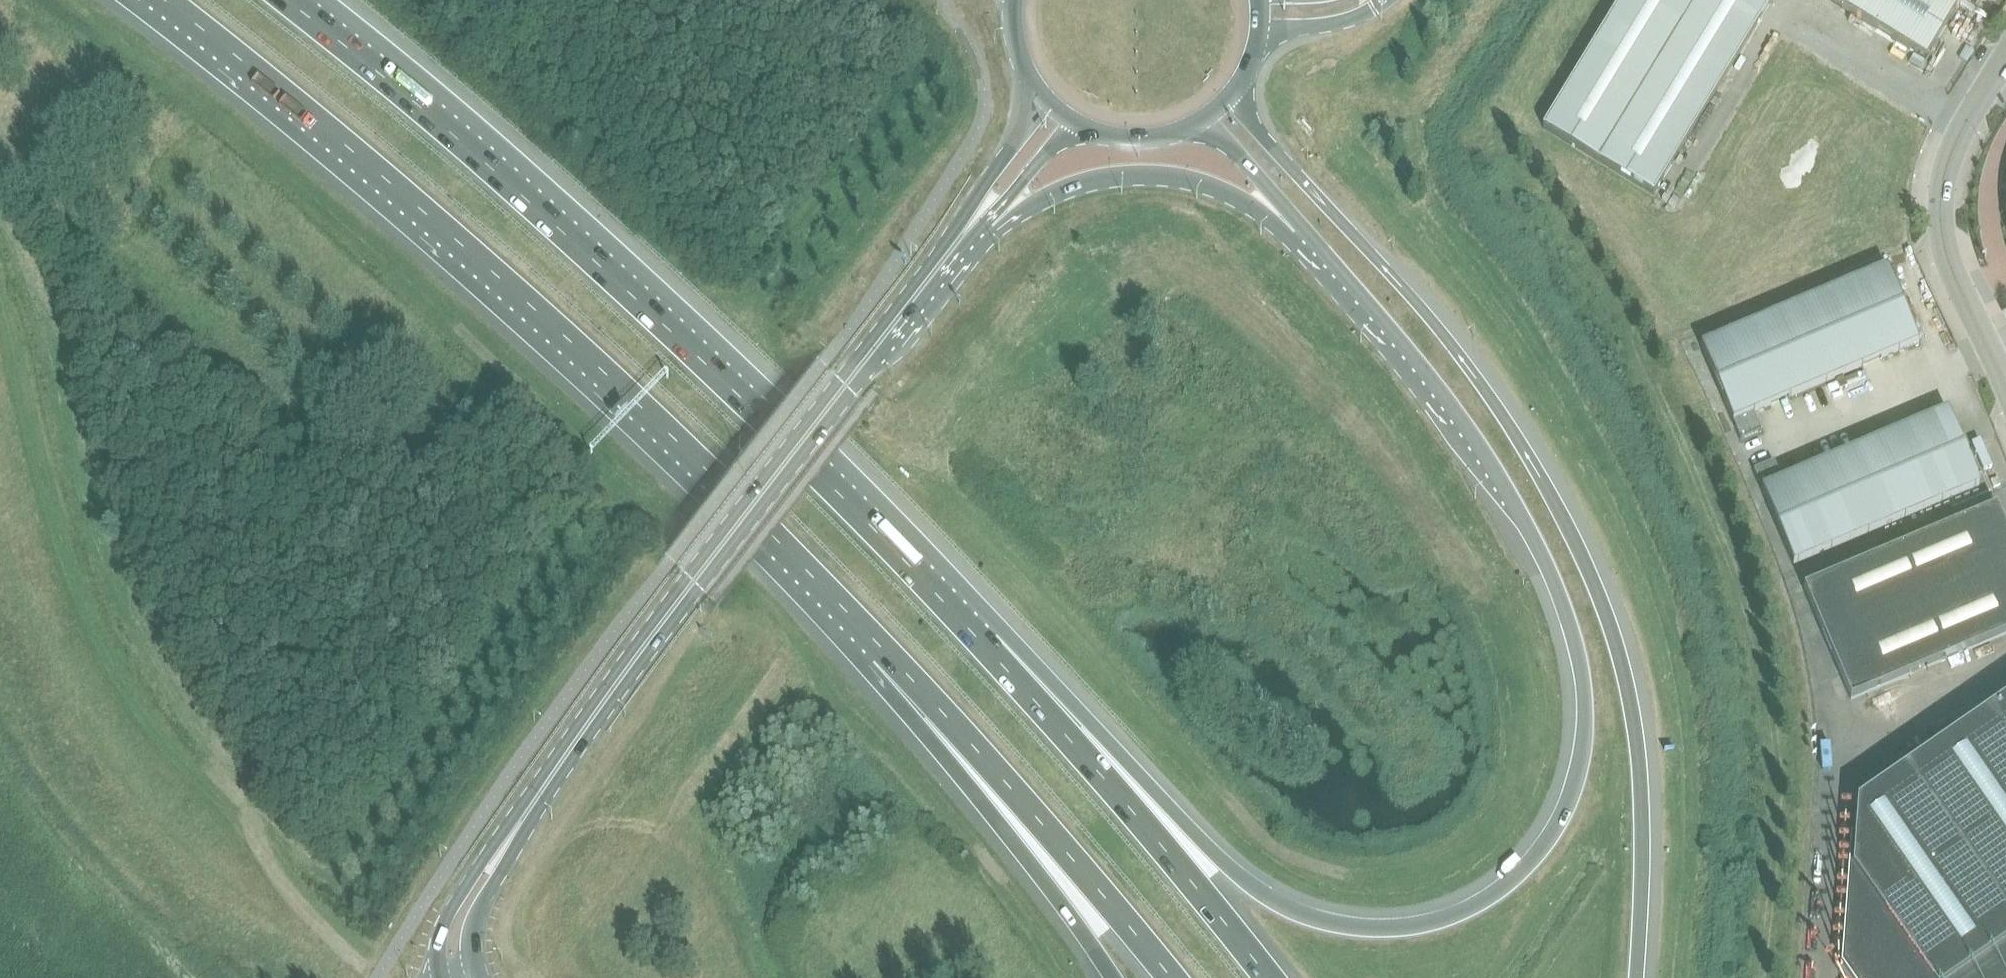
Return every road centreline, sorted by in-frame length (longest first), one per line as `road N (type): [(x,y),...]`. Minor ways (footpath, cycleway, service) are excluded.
road 1 (motorway): [(1302,228),(1444,394),(1565,593),(1586,662),(1585,763),(1569,815),(1529,871),(1452,919),(1407,932),(1362,931),(1289,910),(1241,885),(1068,695),(982,640)]
road 2 (primary): [(1042,93),(684,568),(490,847),(443,928),(444,977)]
road 3 (motorway): [(1635,977),(1644,820),(1637,739),(1597,588),(1508,423),(1457,352),(1254,127),(1238,90)]
road 4 (motorway): [(160,0),(569,339),(884,650)]
road 5 (motorway): [(982,640),(628,281),(298,0)]
road 6 (primary): [(480,974),(476,923),(507,864),(702,585),(987,221)]
road 7 (motorway): [(1279,977),(982,640)]
road 8 (motorway): [(884,650),(1168,977)]
road 9 (motorway): [(884,650),(1115,977)]
road 10 (unclassified): [(2005,63),(1953,151),(1943,194),(1949,256),(2005,397)]
road 11 (motorway): [(987,221),(1072,189),(1141,179),(1190,183),(1302,228)]
road 12 (motorway): [(1201,123),(1302,228)]
road 13 (primary): [(987,221),(1047,153),(1083,126)]
road 14 (unclassified): [(1259,43),(1351,20),(1381,0)]
road 15 (primary): [(1083,126),(1142,139),(1201,123)]

